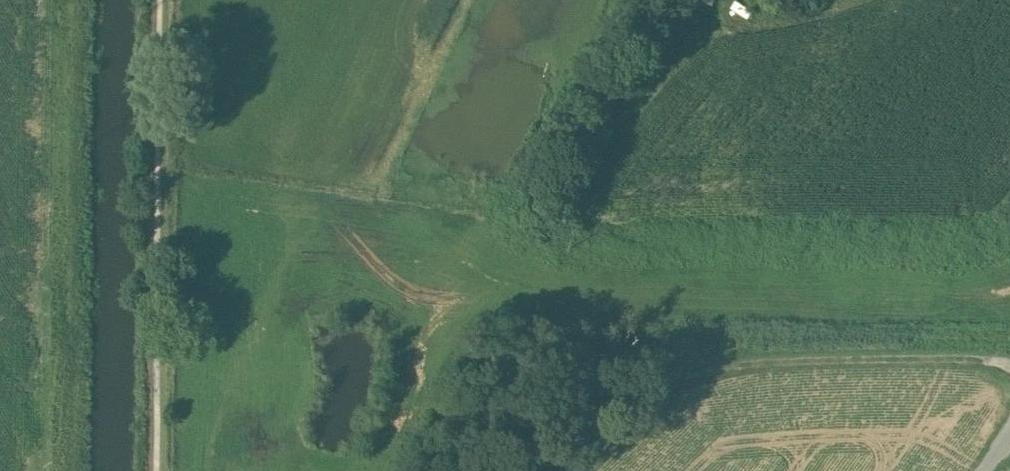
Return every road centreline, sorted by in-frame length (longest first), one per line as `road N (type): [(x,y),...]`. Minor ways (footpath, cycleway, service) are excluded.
road 1 (track): [(647,406),(704,369),(756,356),(1009,362)]

